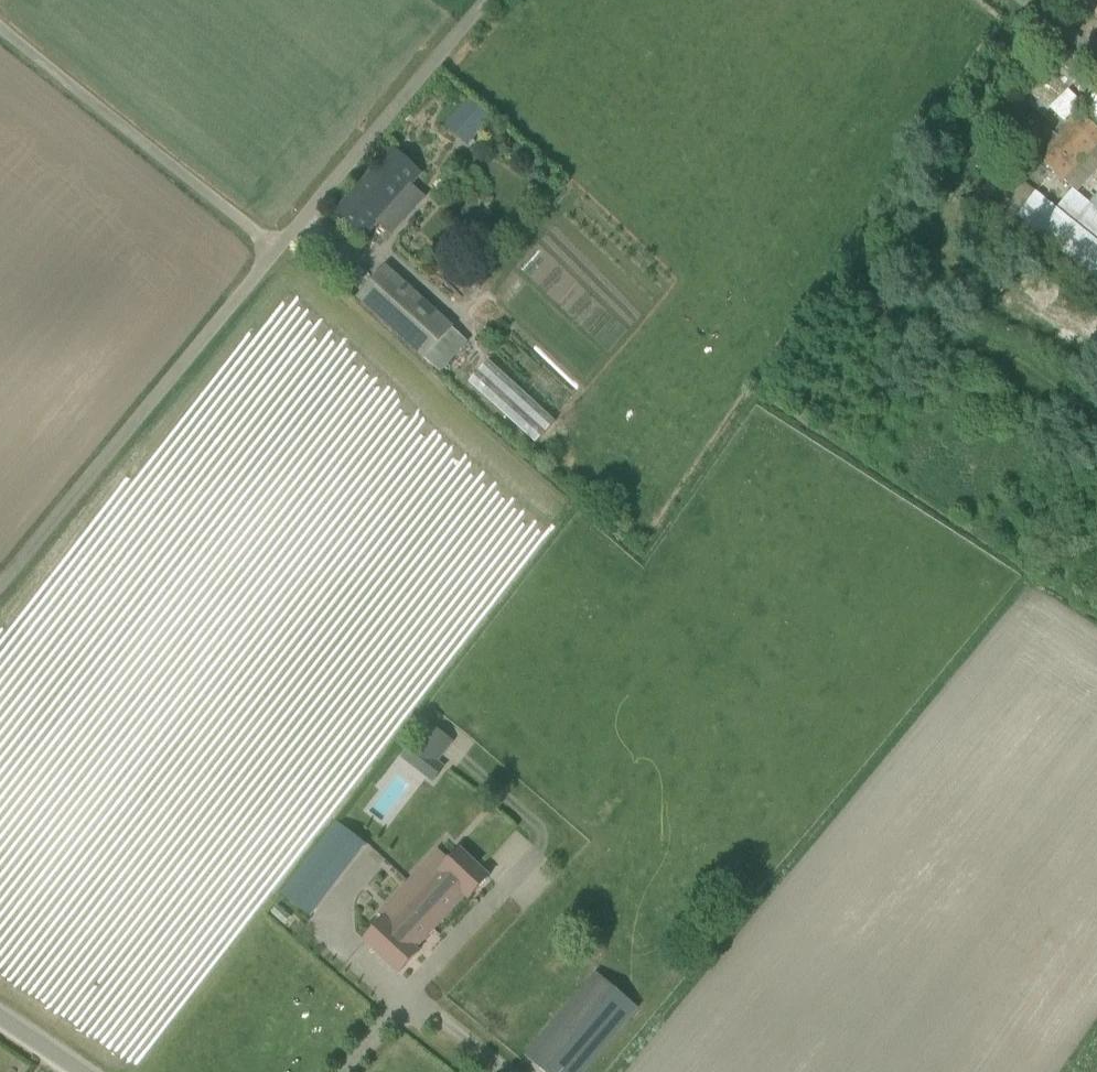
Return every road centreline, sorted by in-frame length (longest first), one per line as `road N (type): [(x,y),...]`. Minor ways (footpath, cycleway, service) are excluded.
road 1 (unclassified): [(0,589),(493,0)]

